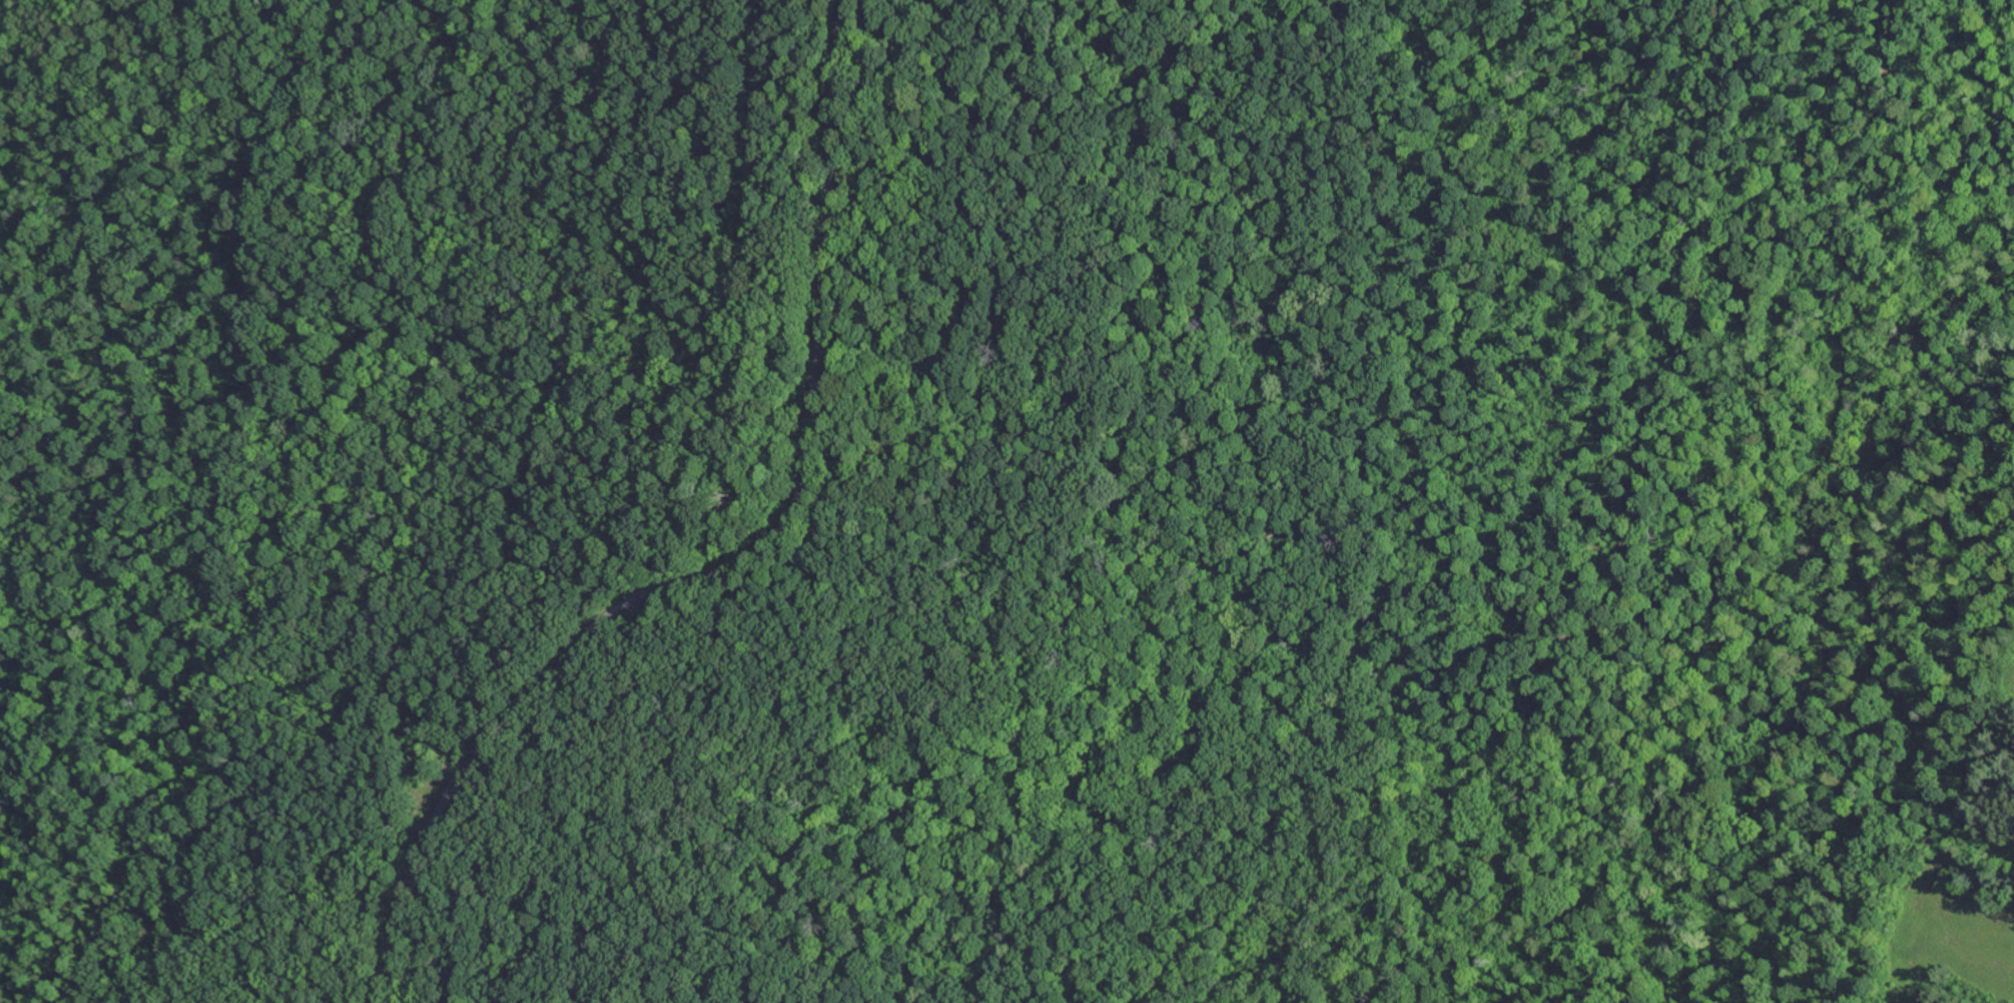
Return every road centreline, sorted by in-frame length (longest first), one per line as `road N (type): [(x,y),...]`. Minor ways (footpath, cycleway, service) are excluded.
road 1 (residential): [(379,1002),(400,902),(433,822),(457,778),(530,689),(621,608),(764,544),(801,493),(833,217),(836,67),(849,0)]

